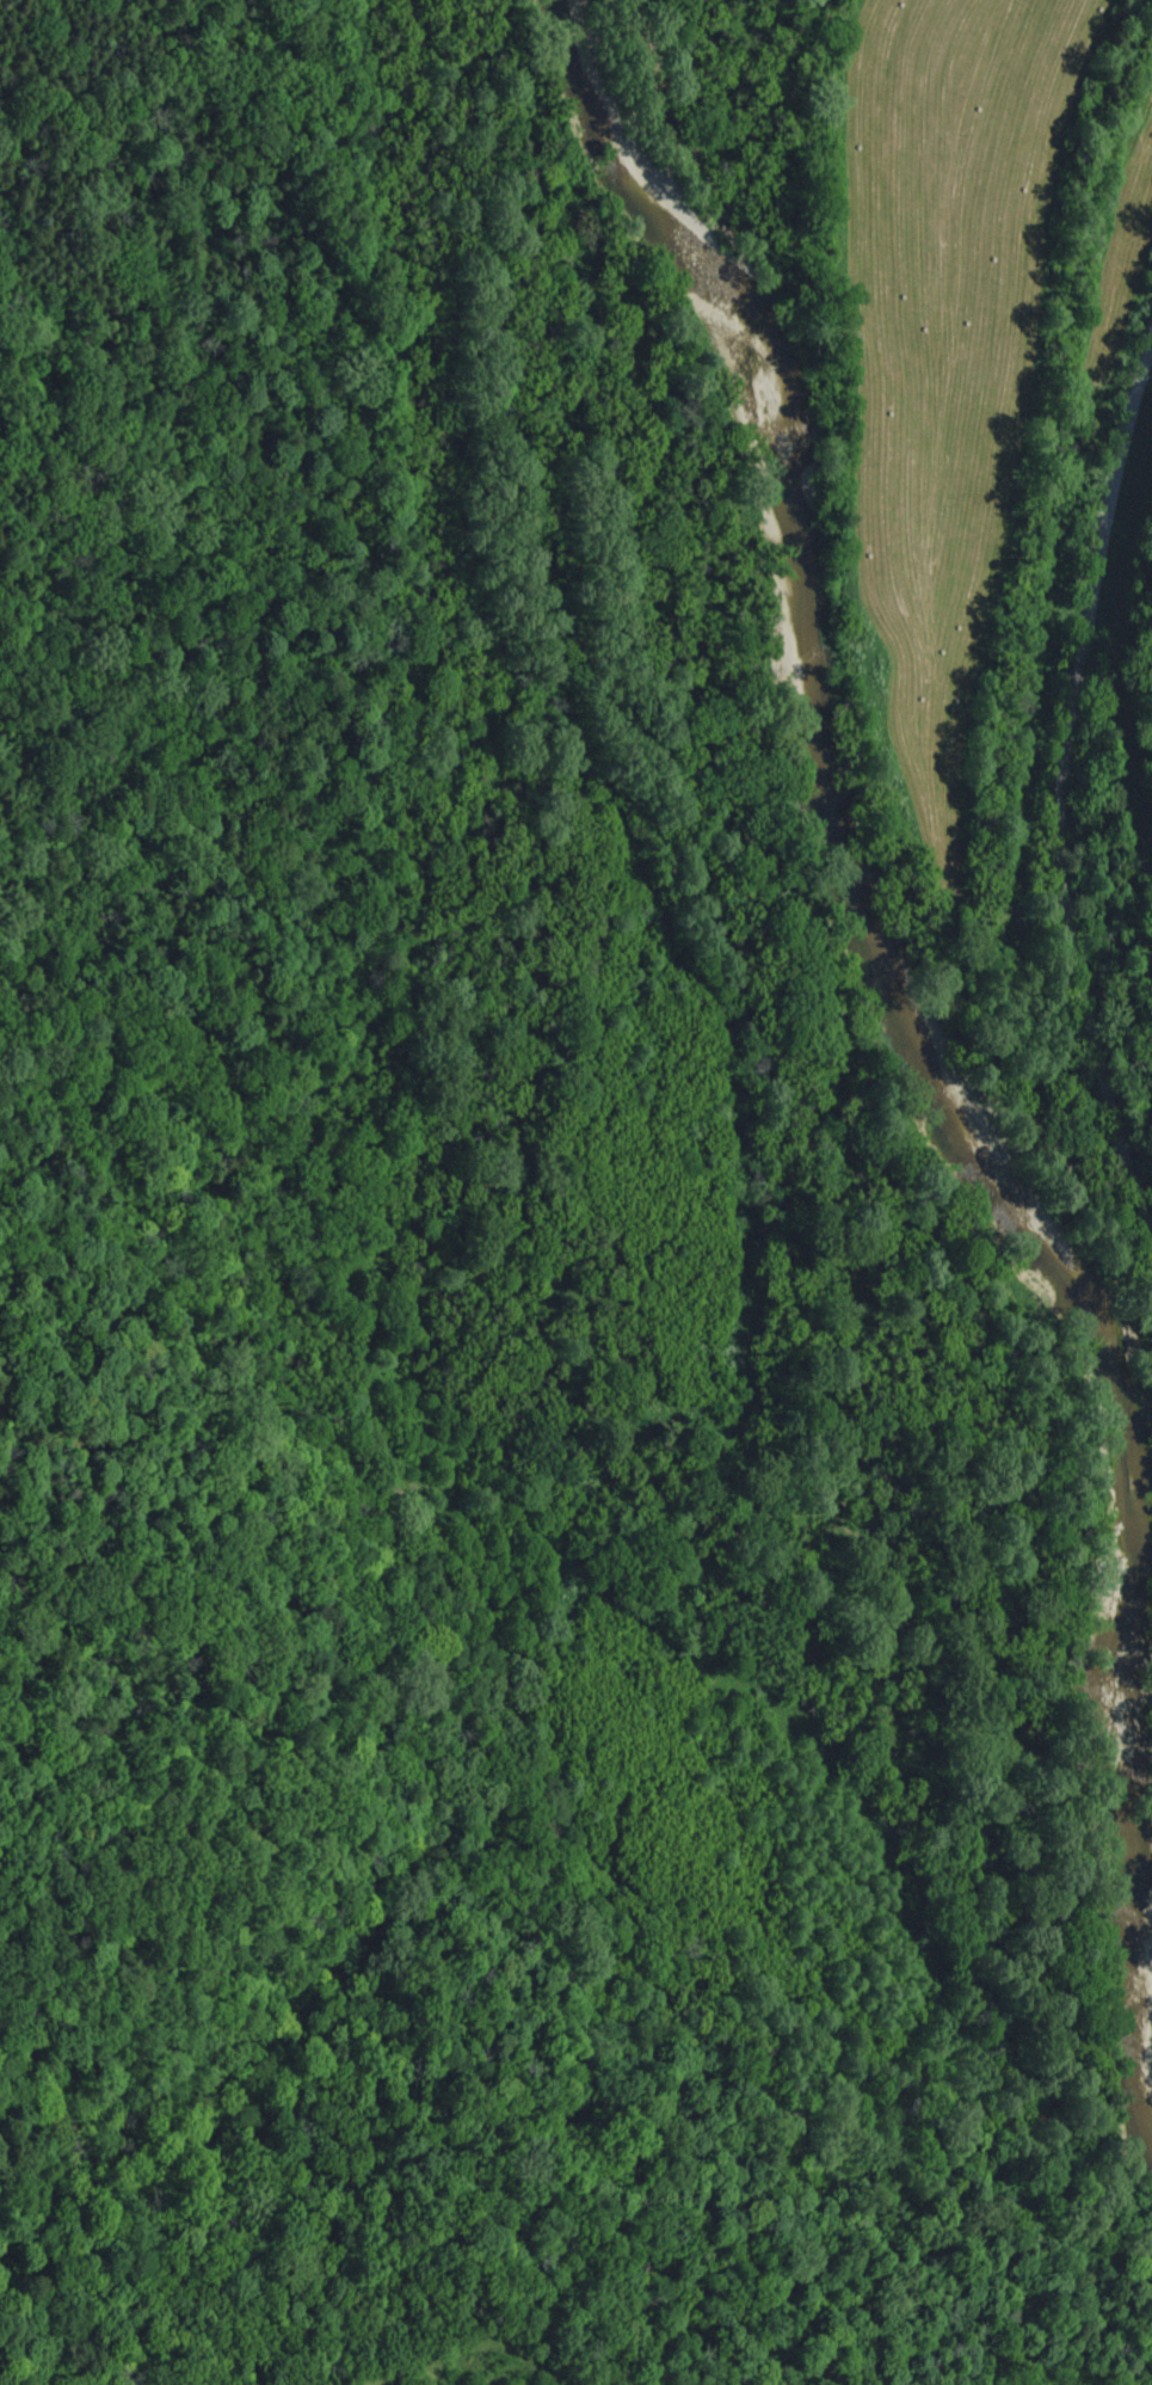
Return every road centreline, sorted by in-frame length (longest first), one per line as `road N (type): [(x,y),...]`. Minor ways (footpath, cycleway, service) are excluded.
road 1 (residential): [(1151,1213),(1099,1082),(1067,891),(1077,712),(1151,347)]

